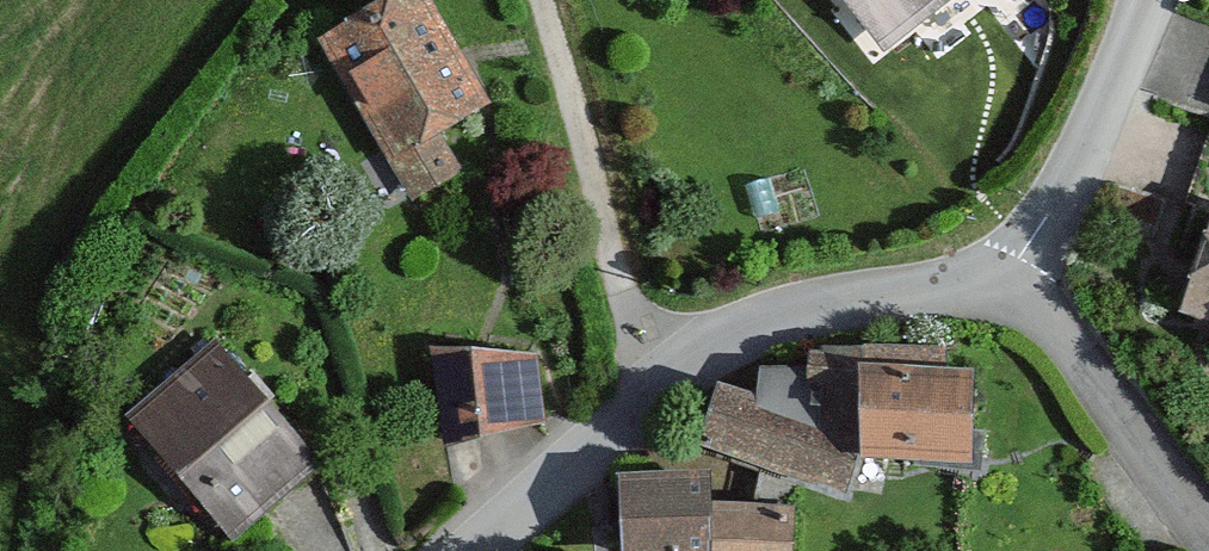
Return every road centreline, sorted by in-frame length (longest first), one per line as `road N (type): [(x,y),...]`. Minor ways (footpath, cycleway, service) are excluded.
road 1 (residential): [(472,550),(689,353),(820,304),(998,282)]
road 2 (track): [(539,0),(630,302),(689,353)]
road 3 (residential): [(998,282),(1067,338),(1208,538)]
road 4 (residential): [(1149,0),(1093,128),(998,282)]

